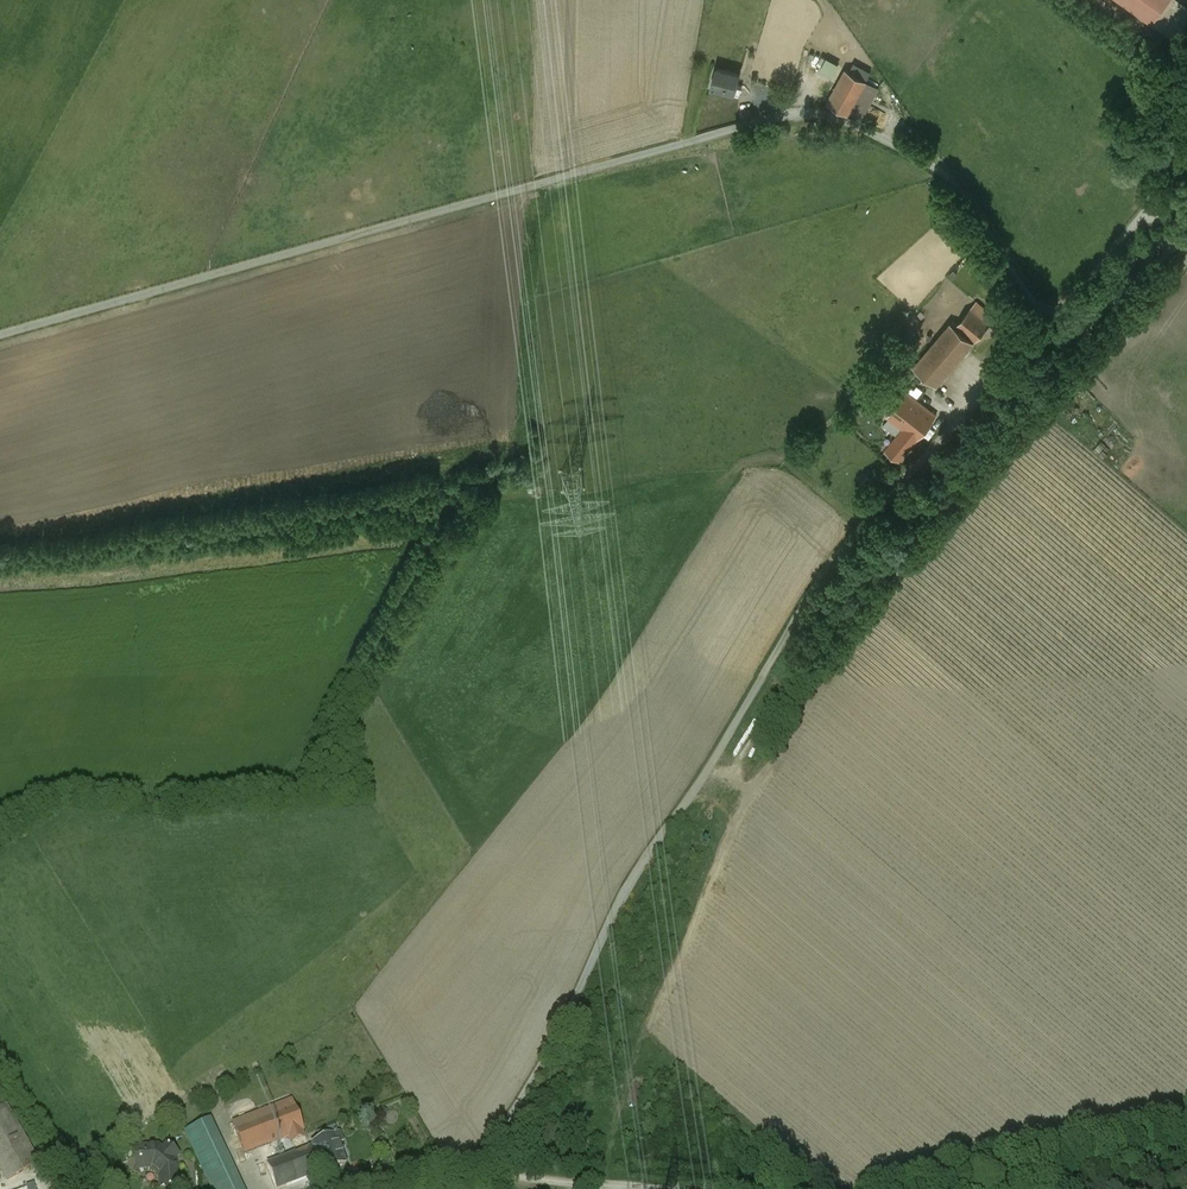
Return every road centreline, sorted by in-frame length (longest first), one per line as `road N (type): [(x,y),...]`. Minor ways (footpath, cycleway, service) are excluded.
road 1 (unclassified): [(1044,324),(952,177),(815,111),(0,336)]
road 2 (unclassified): [(1044,324),(866,515),(732,715),(607,914),(499,1136),(453,1169),(348,1188)]
road 3 (unclassified): [(1186,236),(1152,209),(1044,324)]

